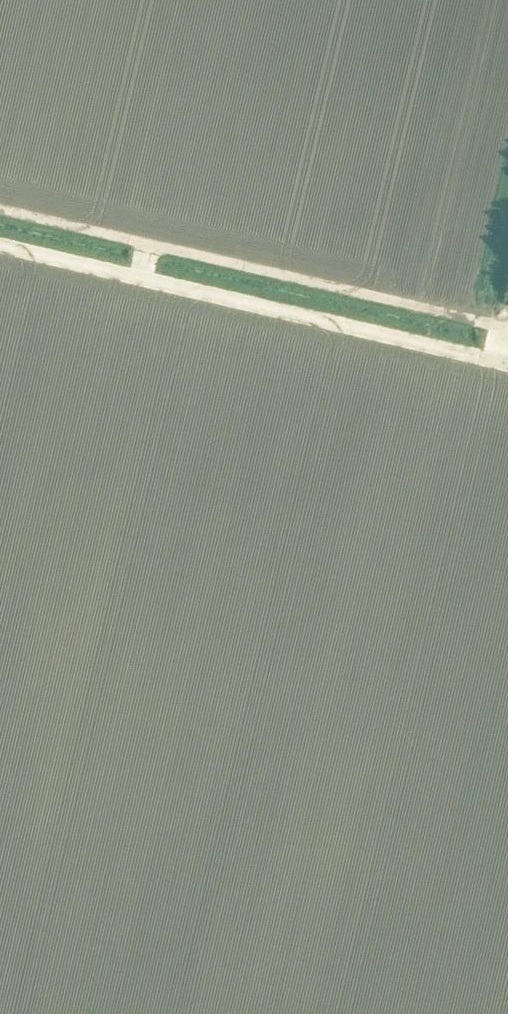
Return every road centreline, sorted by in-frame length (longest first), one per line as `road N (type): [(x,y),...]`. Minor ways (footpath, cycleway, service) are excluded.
road 1 (track): [(483,318),(0,207)]

